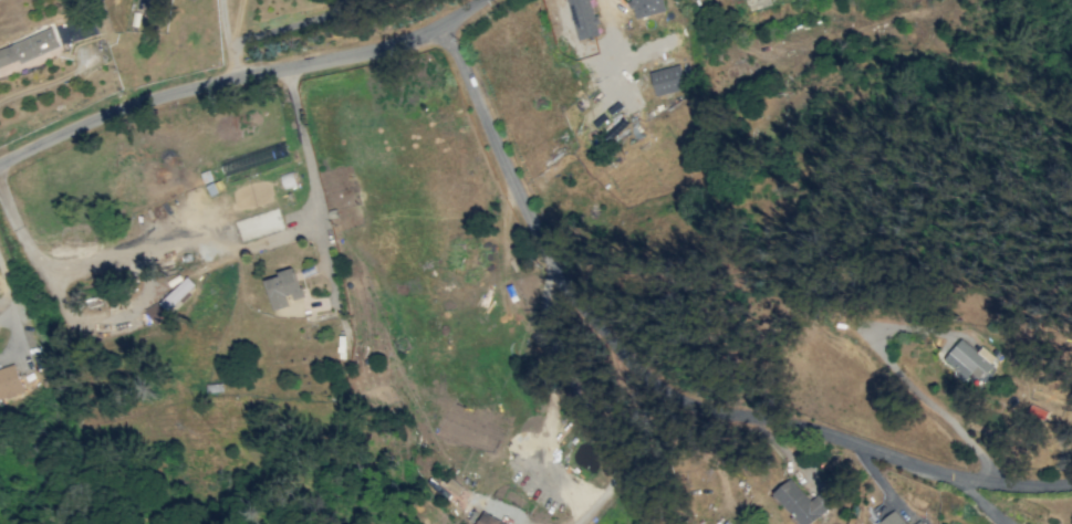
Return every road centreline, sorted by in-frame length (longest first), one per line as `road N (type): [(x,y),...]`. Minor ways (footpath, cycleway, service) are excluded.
road 1 (residential): [(437,29),(456,48),(565,279),(643,376),(695,409),(832,439),(955,483),(1071,491)]
road 2 (tertiary): [(0,164),(205,87),(437,29),(481,0)]

